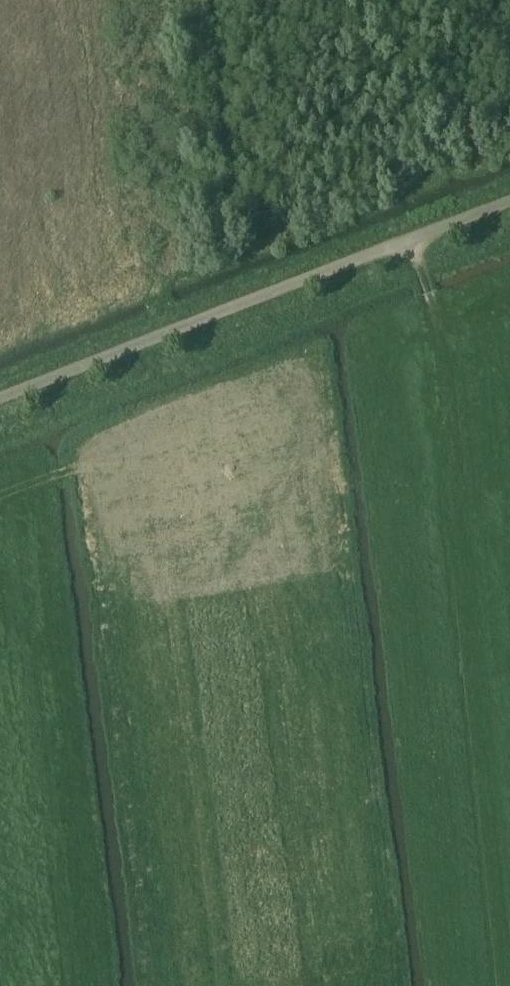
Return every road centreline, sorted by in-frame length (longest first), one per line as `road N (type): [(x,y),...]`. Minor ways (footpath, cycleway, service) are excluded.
road 1 (unclassified): [(0,393),(509,200)]

